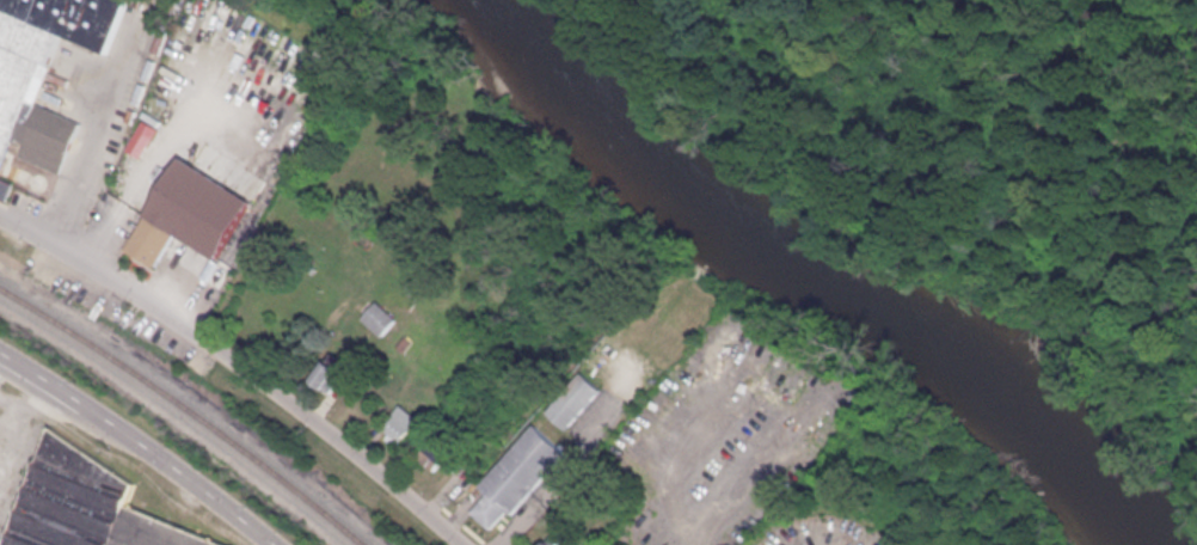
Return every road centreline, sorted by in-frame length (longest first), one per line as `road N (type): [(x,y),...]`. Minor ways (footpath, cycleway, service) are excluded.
road 1 (residential): [(463,544),(243,363),(0,212)]
road 2 (tertiary): [(277,544),(140,439),(0,352)]

